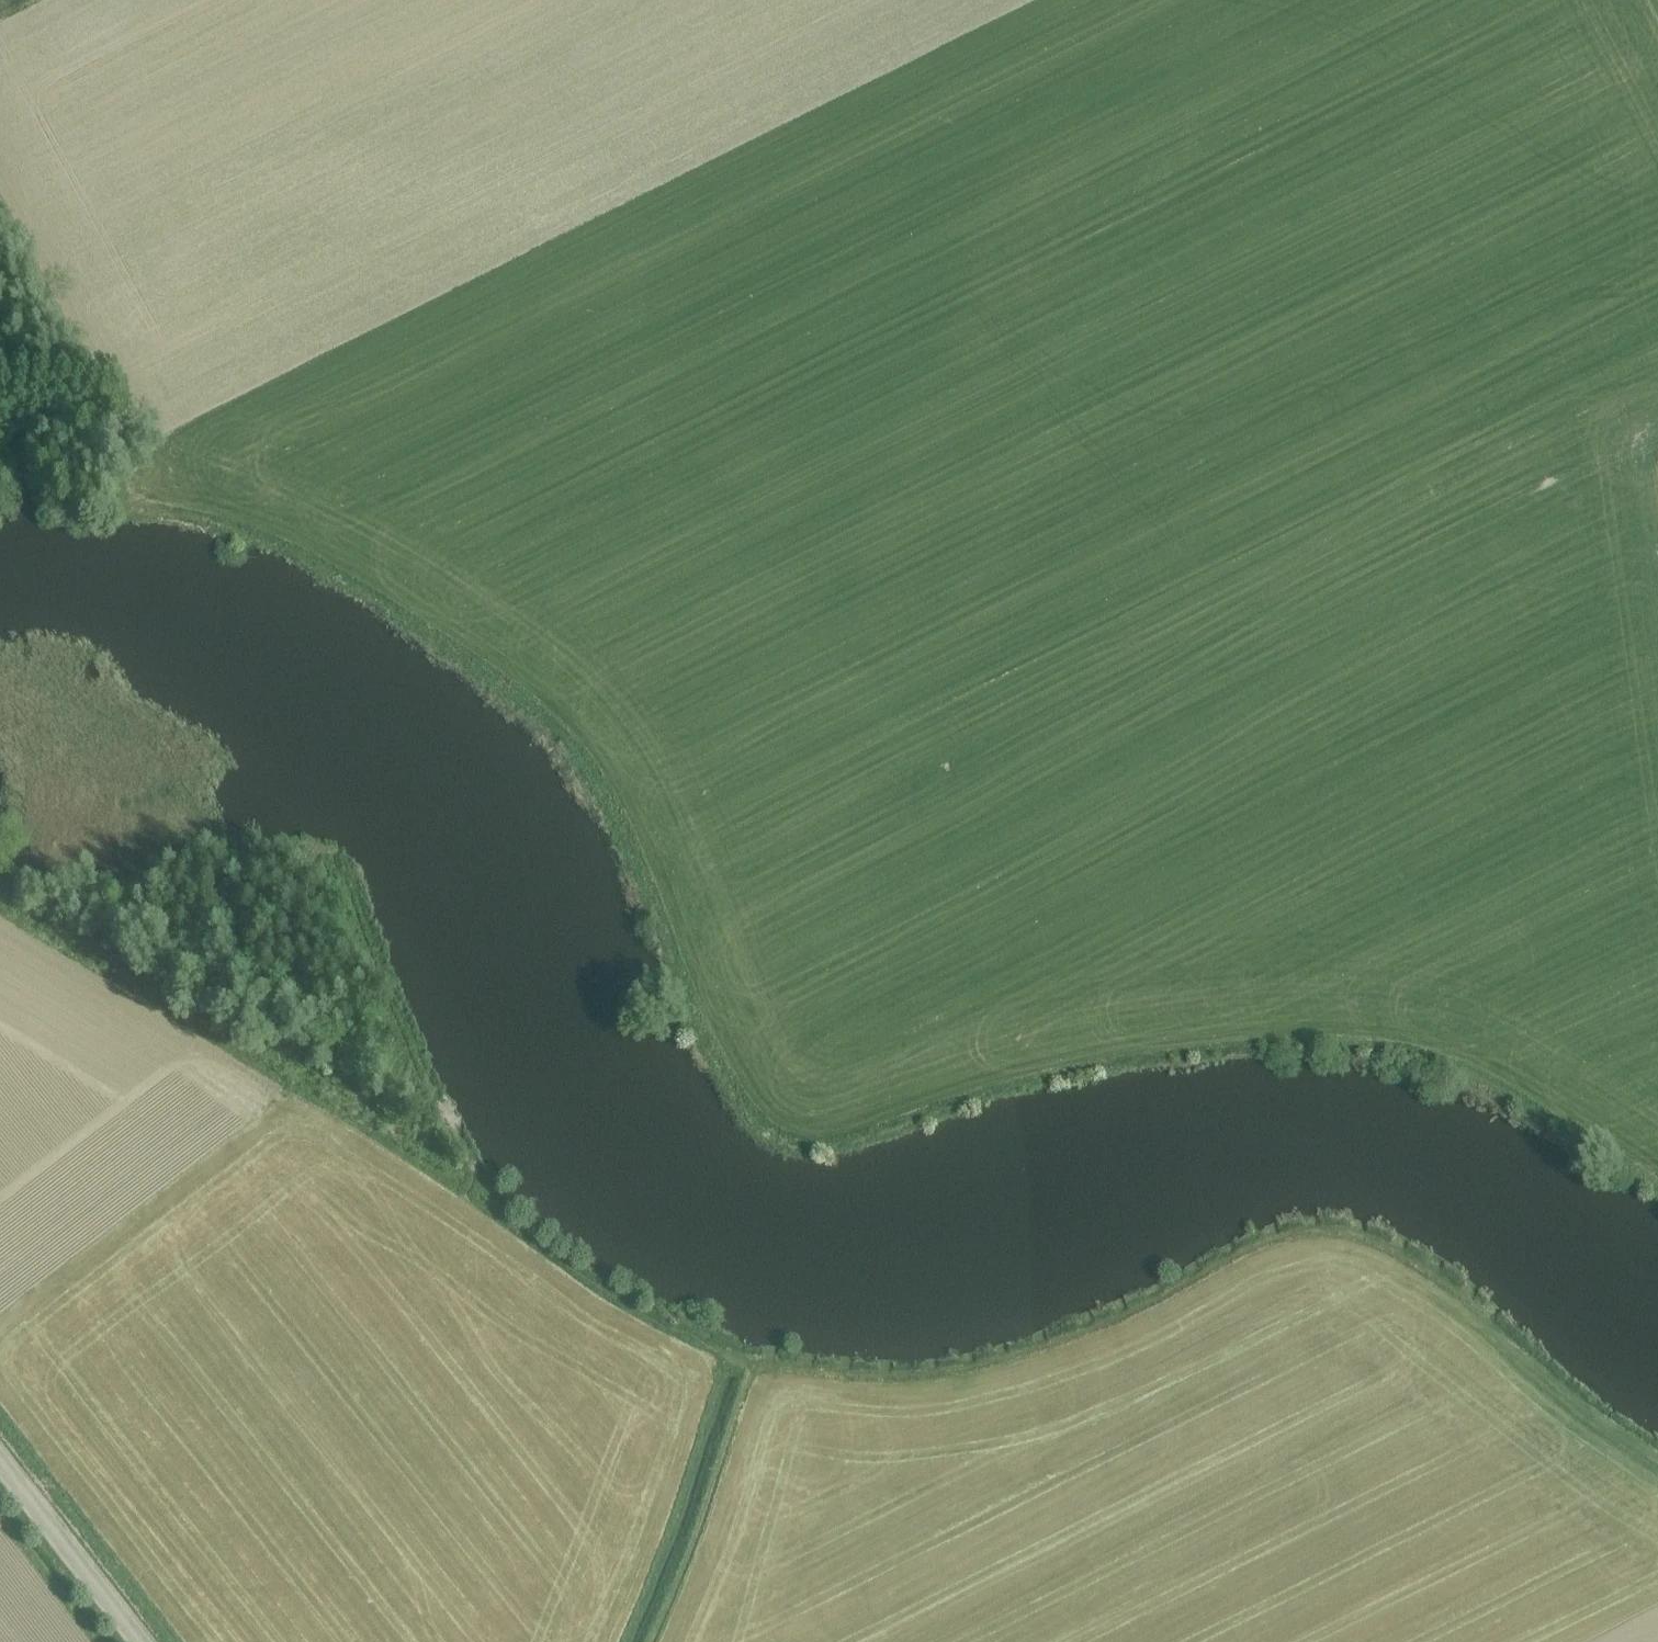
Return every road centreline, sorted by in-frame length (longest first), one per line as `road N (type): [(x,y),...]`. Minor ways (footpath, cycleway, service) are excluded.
road 1 (tertiary): [(138,1641),(0,1463)]

